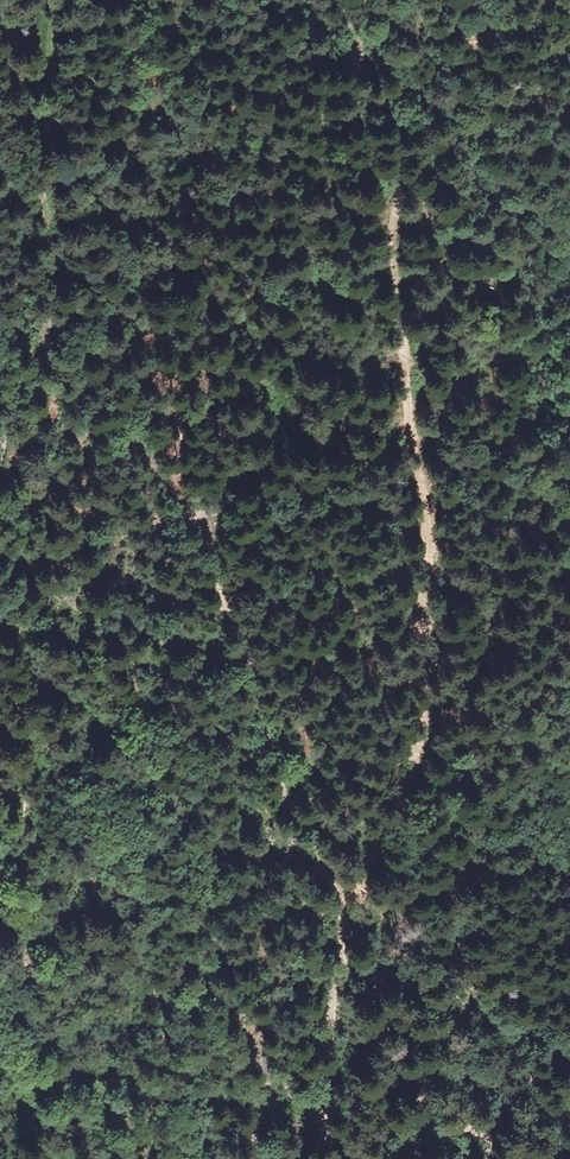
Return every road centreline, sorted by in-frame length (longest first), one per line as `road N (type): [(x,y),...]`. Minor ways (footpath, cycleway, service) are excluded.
road 1 (track): [(517,1158),(481,1138),(417,1131),(375,1149),(342,1145),(314,1114),(330,1074),(346,903),(382,835),(423,708),(428,538),(395,288),(398,146),(356,55),(358,45),(381,37),(569,40)]
road 2 (track): [(346,903),(287,808),(261,742),(209,578),(203,522),(180,514),(31,552),(0,552)]

